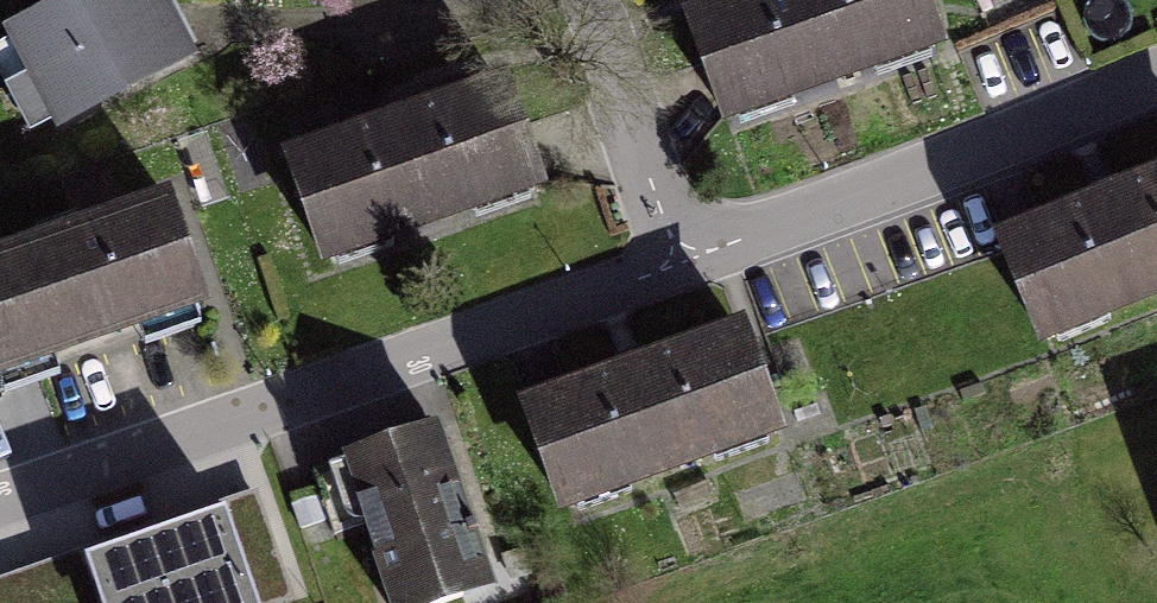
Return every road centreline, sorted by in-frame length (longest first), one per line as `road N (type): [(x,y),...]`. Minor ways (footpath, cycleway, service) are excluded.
road 1 (residential): [(681,259),(0,496)]
road 2 (residential): [(1156,70),(681,259)]
road 3 (residential): [(681,259),(602,0)]

